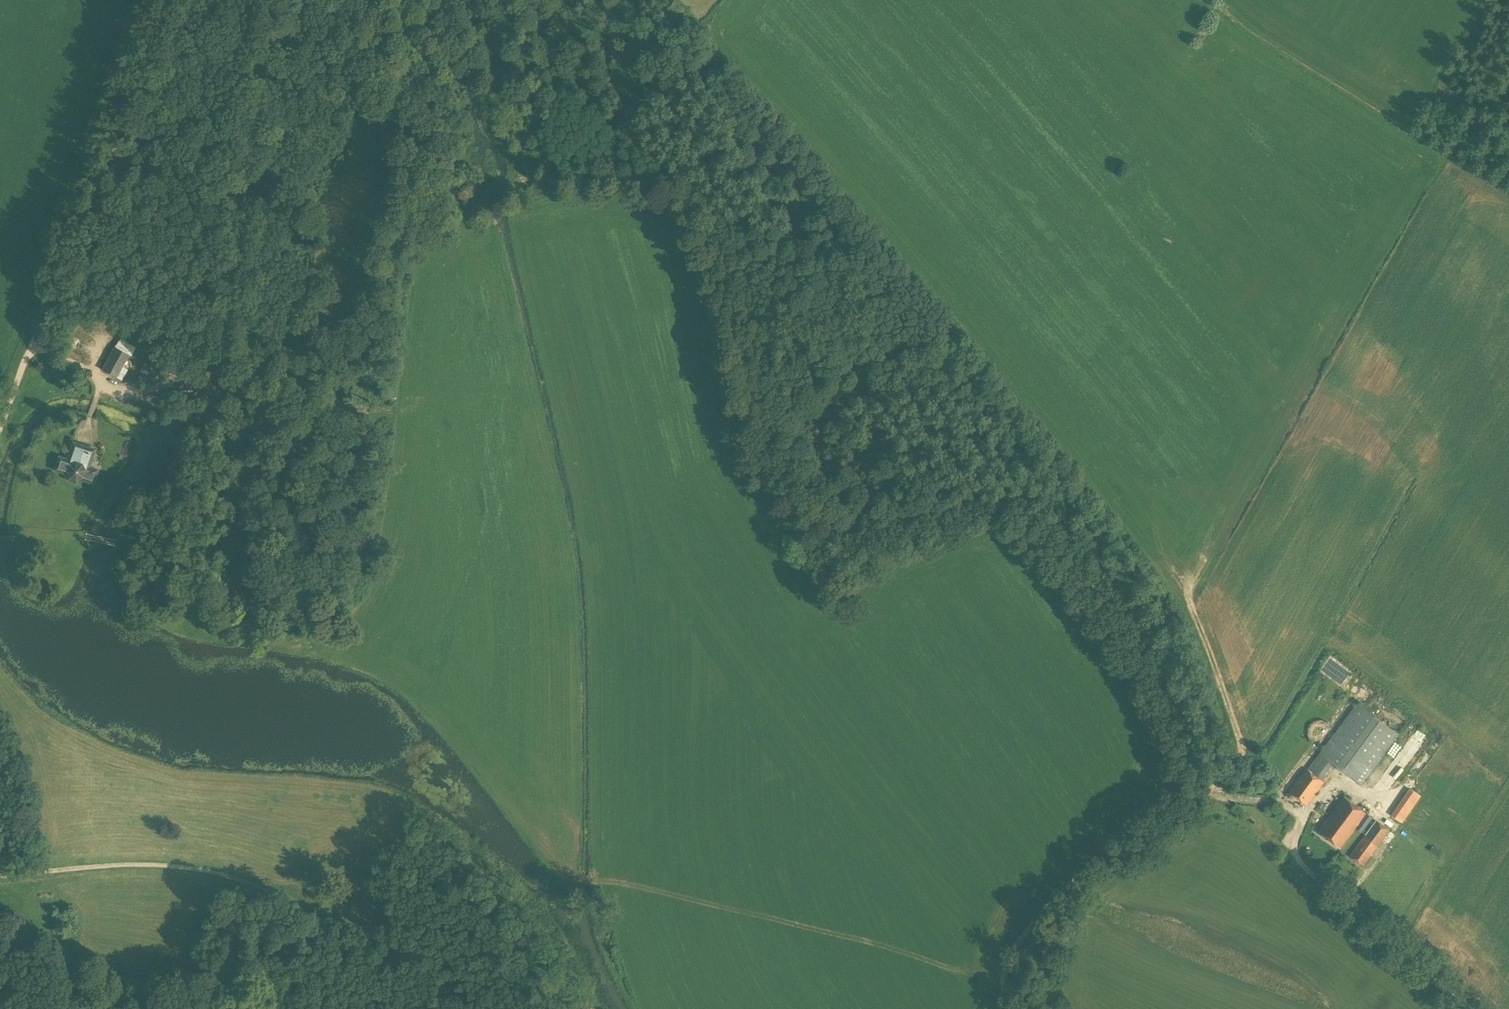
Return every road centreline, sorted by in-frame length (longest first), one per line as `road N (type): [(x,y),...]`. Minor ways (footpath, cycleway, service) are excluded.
road 1 (track): [(0,427),(167,0)]

